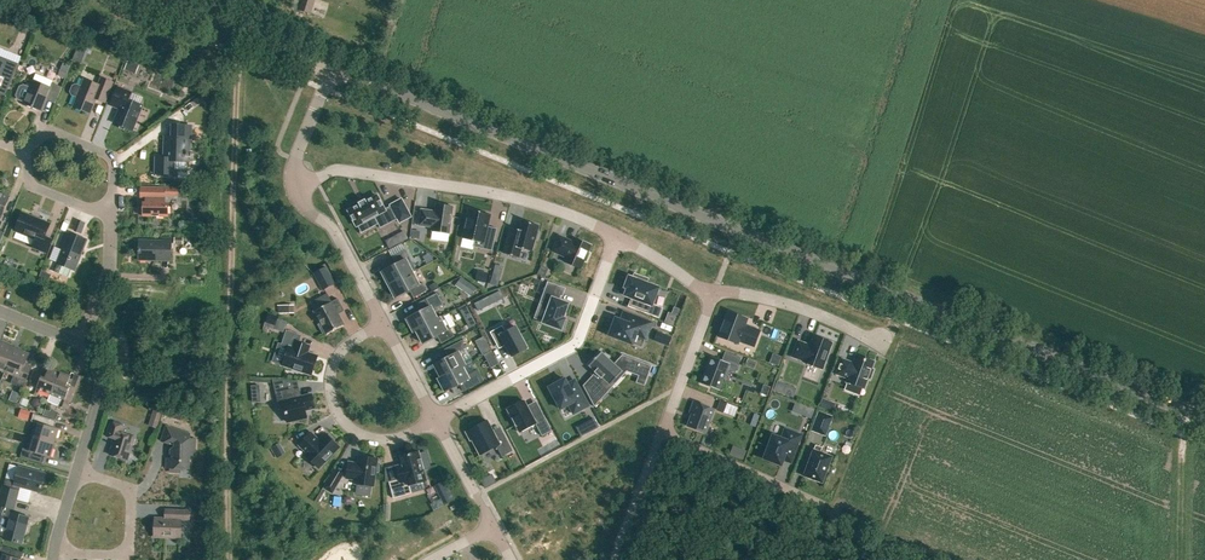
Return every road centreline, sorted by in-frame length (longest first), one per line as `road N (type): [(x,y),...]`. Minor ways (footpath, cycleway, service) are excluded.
road 1 (tertiary): [(1204,419),(332,68)]
road 2 (track): [(243,30),(236,53),(230,559)]
road 3 (residential): [(295,193),(346,172),(504,195),(616,237)]
road 4 (residential): [(436,420),(577,343),(616,237)]
road 5 (residential): [(384,324),(338,355),(329,381),(335,409),(350,427),(380,439),(436,420)]
road 6 (residential): [(55,551),(114,555),(128,538),(130,492),(78,472)]
road 7 (residential): [(661,436),(822,506)]
road 8 (residential): [(712,296),(783,303),(879,342)]
road 9 (residential): [(295,193),(336,236),(384,324)]
road 10 (residential): [(111,213),(114,167),(103,153),(51,132),(24,152)]
road 11 (residential): [(661,436),(712,296)]
road 12 (track): [(1188,412),(1178,559)]
road 13 (residential): [(78,472),(100,375),(76,343)]
road 14 (residential): [(76,343),(109,270),(111,213)]
road 15 (residential): [(332,68),(293,166),(295,193)]
road 16 (residential): [(615,559),(661,436)]
road 17 (residential): [(436,420),(492,527)]

